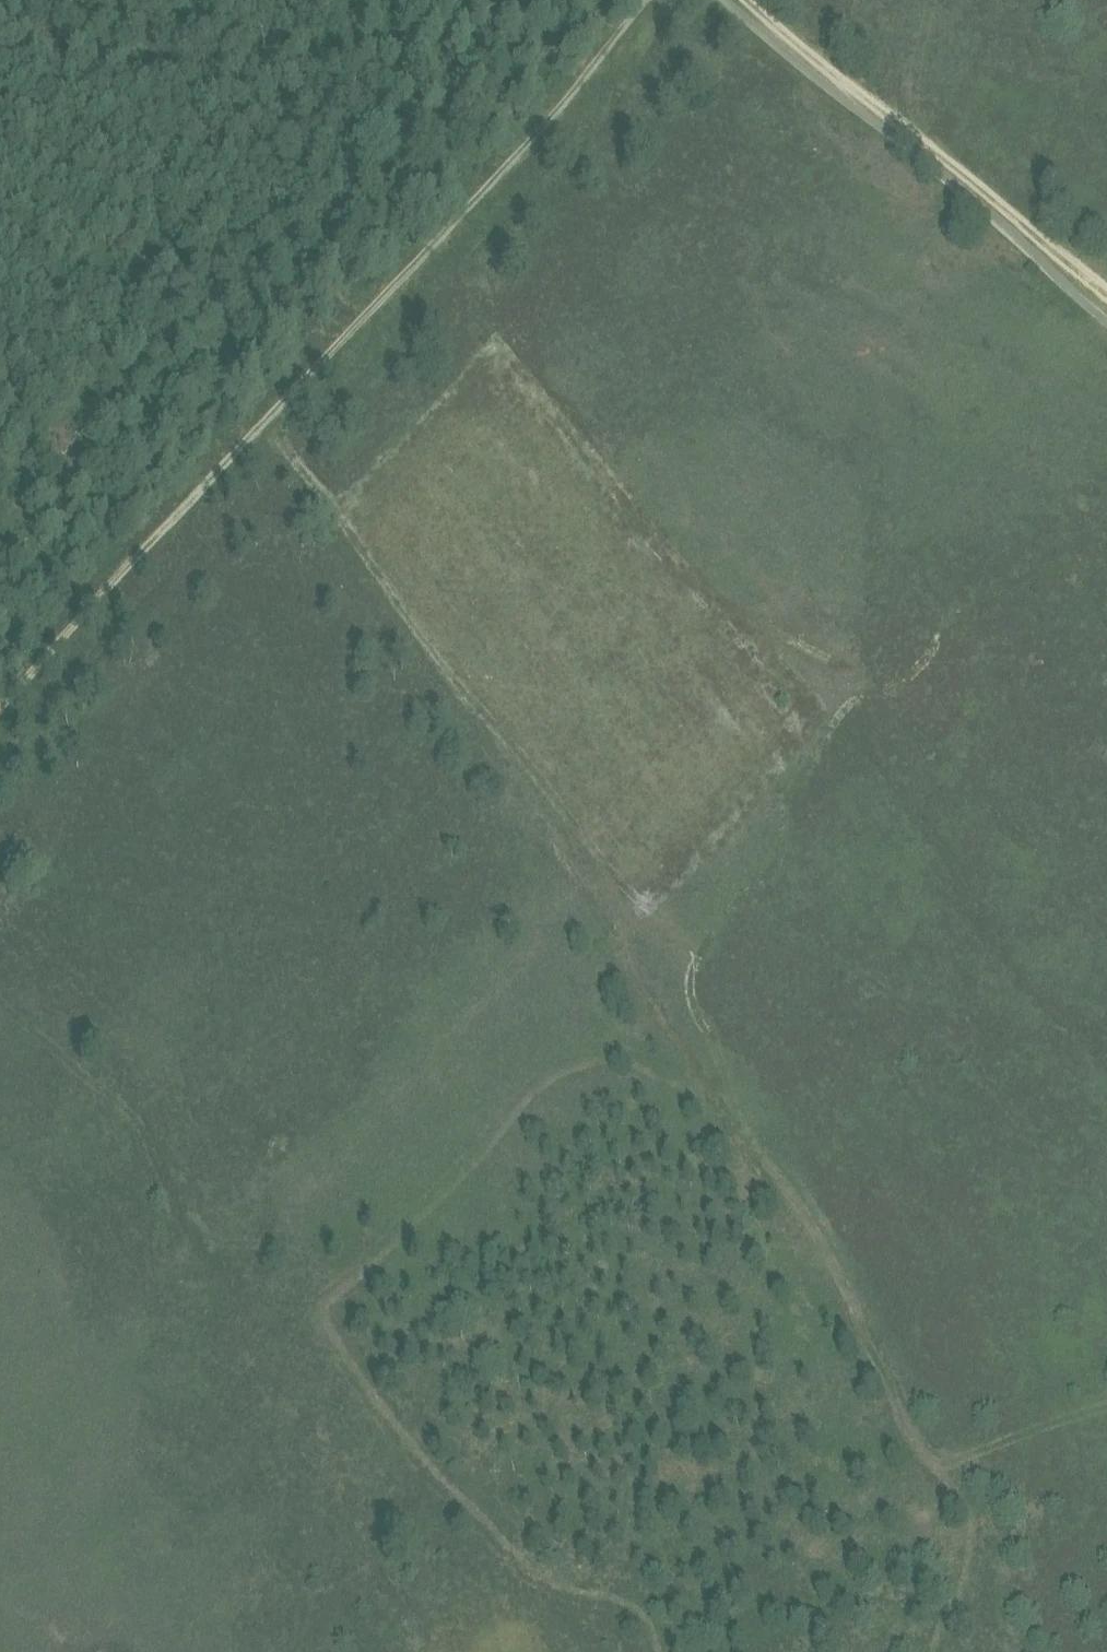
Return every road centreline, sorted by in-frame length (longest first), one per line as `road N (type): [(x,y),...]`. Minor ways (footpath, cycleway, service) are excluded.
road 1 (track): [(0,711),(337,368),(647,0)]
road 2 (track): [(1106,289),(756,0)]

